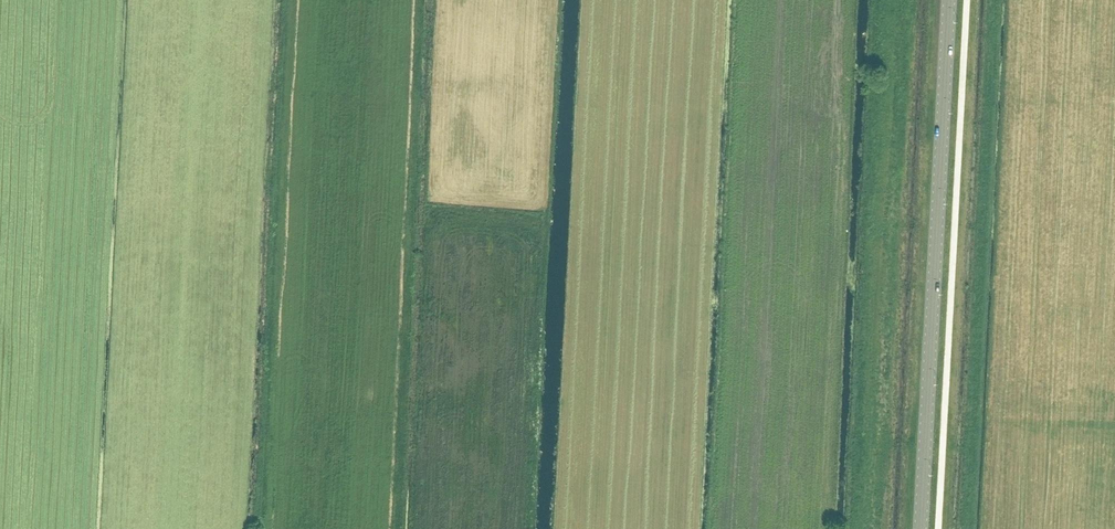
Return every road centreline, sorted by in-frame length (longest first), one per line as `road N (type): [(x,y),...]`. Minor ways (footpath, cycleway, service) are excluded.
road 1 (secondary): [(948,0),(920,528)]

